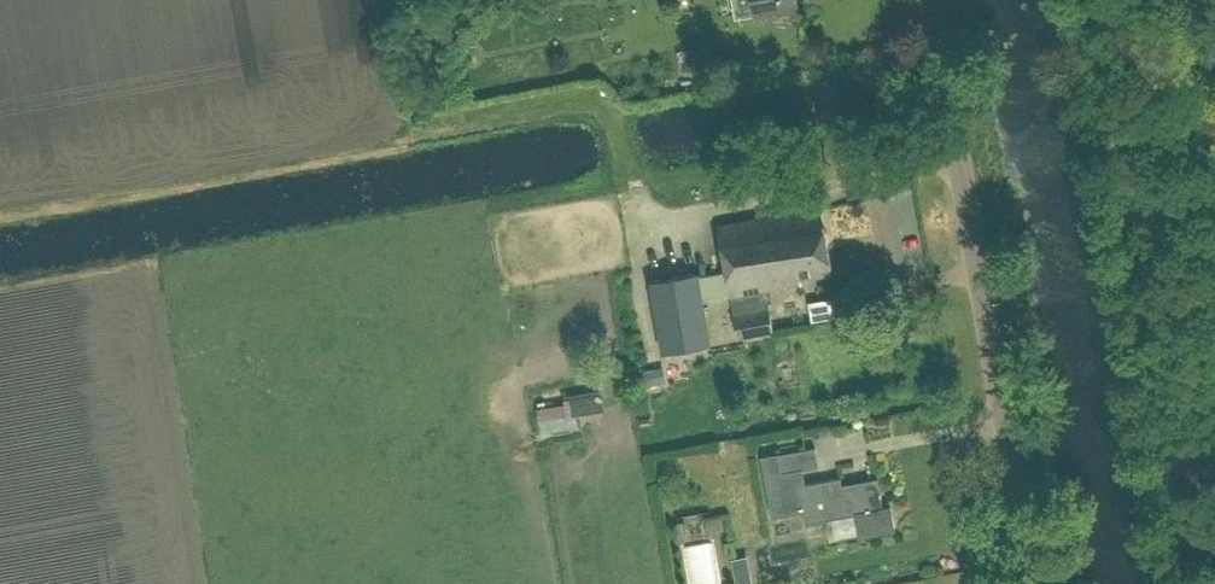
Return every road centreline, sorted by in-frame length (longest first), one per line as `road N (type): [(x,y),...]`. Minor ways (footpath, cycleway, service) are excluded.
road 1 (unclassified): [(1033,583),(931,0)]
road 2 (tertiary): [(1204,583),(1102,0)]

